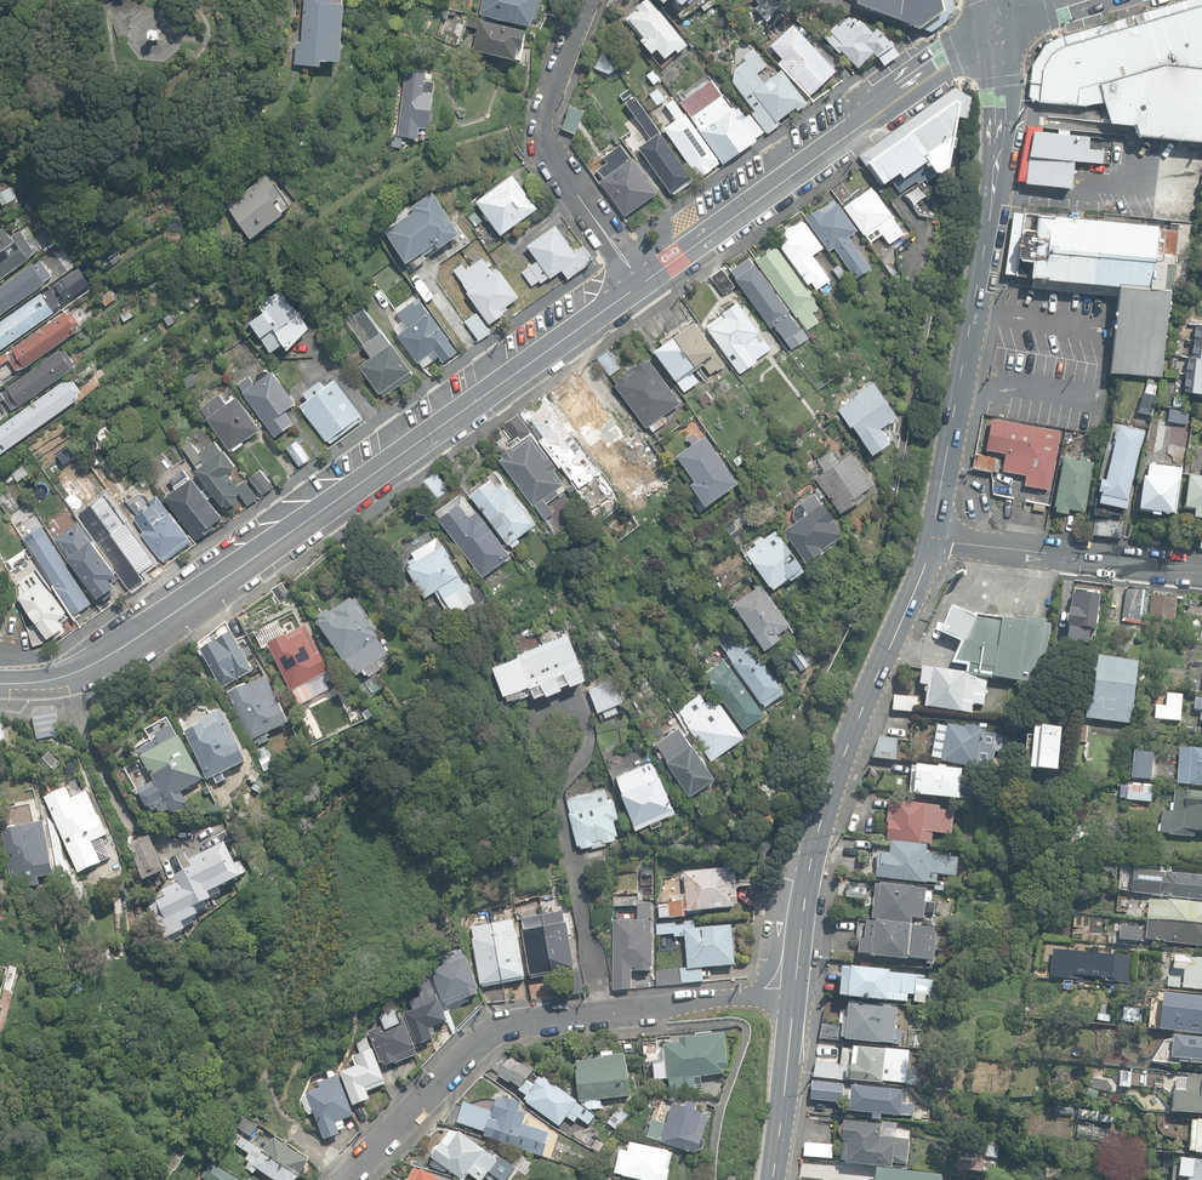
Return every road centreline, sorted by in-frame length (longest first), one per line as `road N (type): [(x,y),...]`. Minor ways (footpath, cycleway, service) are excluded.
road 1 (tertiary): [(0,683),(66,675),(107,659),(641,283)]
road 2 (residential): [(348,1179),(498,1027),(795,990)]
road 3 (tertiary): [(997,36),(1004,136),(932,539)]
road 4 (tertiary): [(932,539),(827,810),(795,990)]
road 5 (tertiary): [(641,283),(941,67),(997,36)]
road 6 (residential): [(588,0),(544,132),(549,153),(641,283)]
road 7 (residential): [(932,539),(1201,572)]
road 8 (tertiary): [(795,990),(770,1179)]

